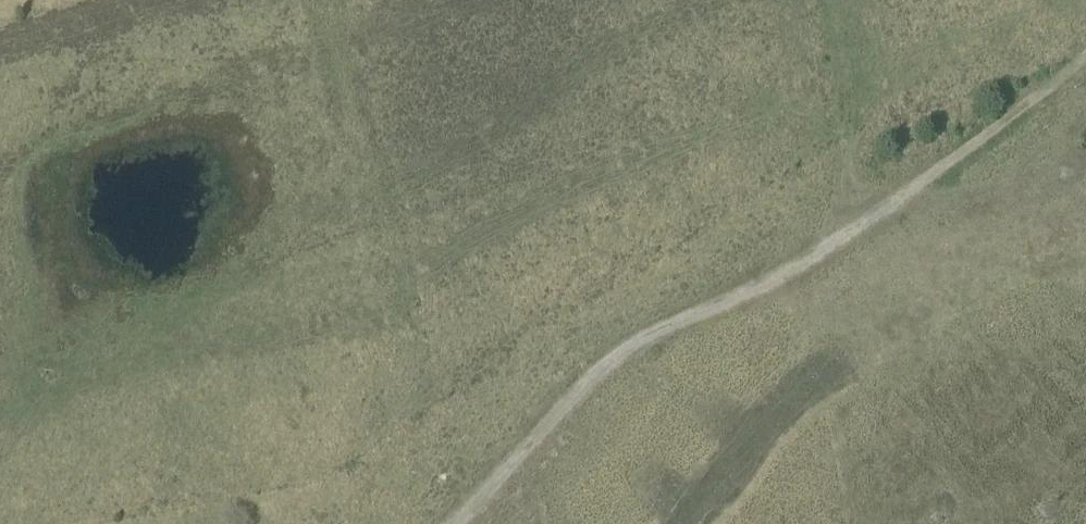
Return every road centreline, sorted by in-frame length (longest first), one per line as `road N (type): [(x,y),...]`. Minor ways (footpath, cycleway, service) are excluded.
road 1 (track): [(1085,49),(827,251),(617,354),(454,523)]
road 2 (track): [(461,519),(418,316),(319,0)]
road 3 (track): [(827,251),(843,192),(845,128),(831,0)]

